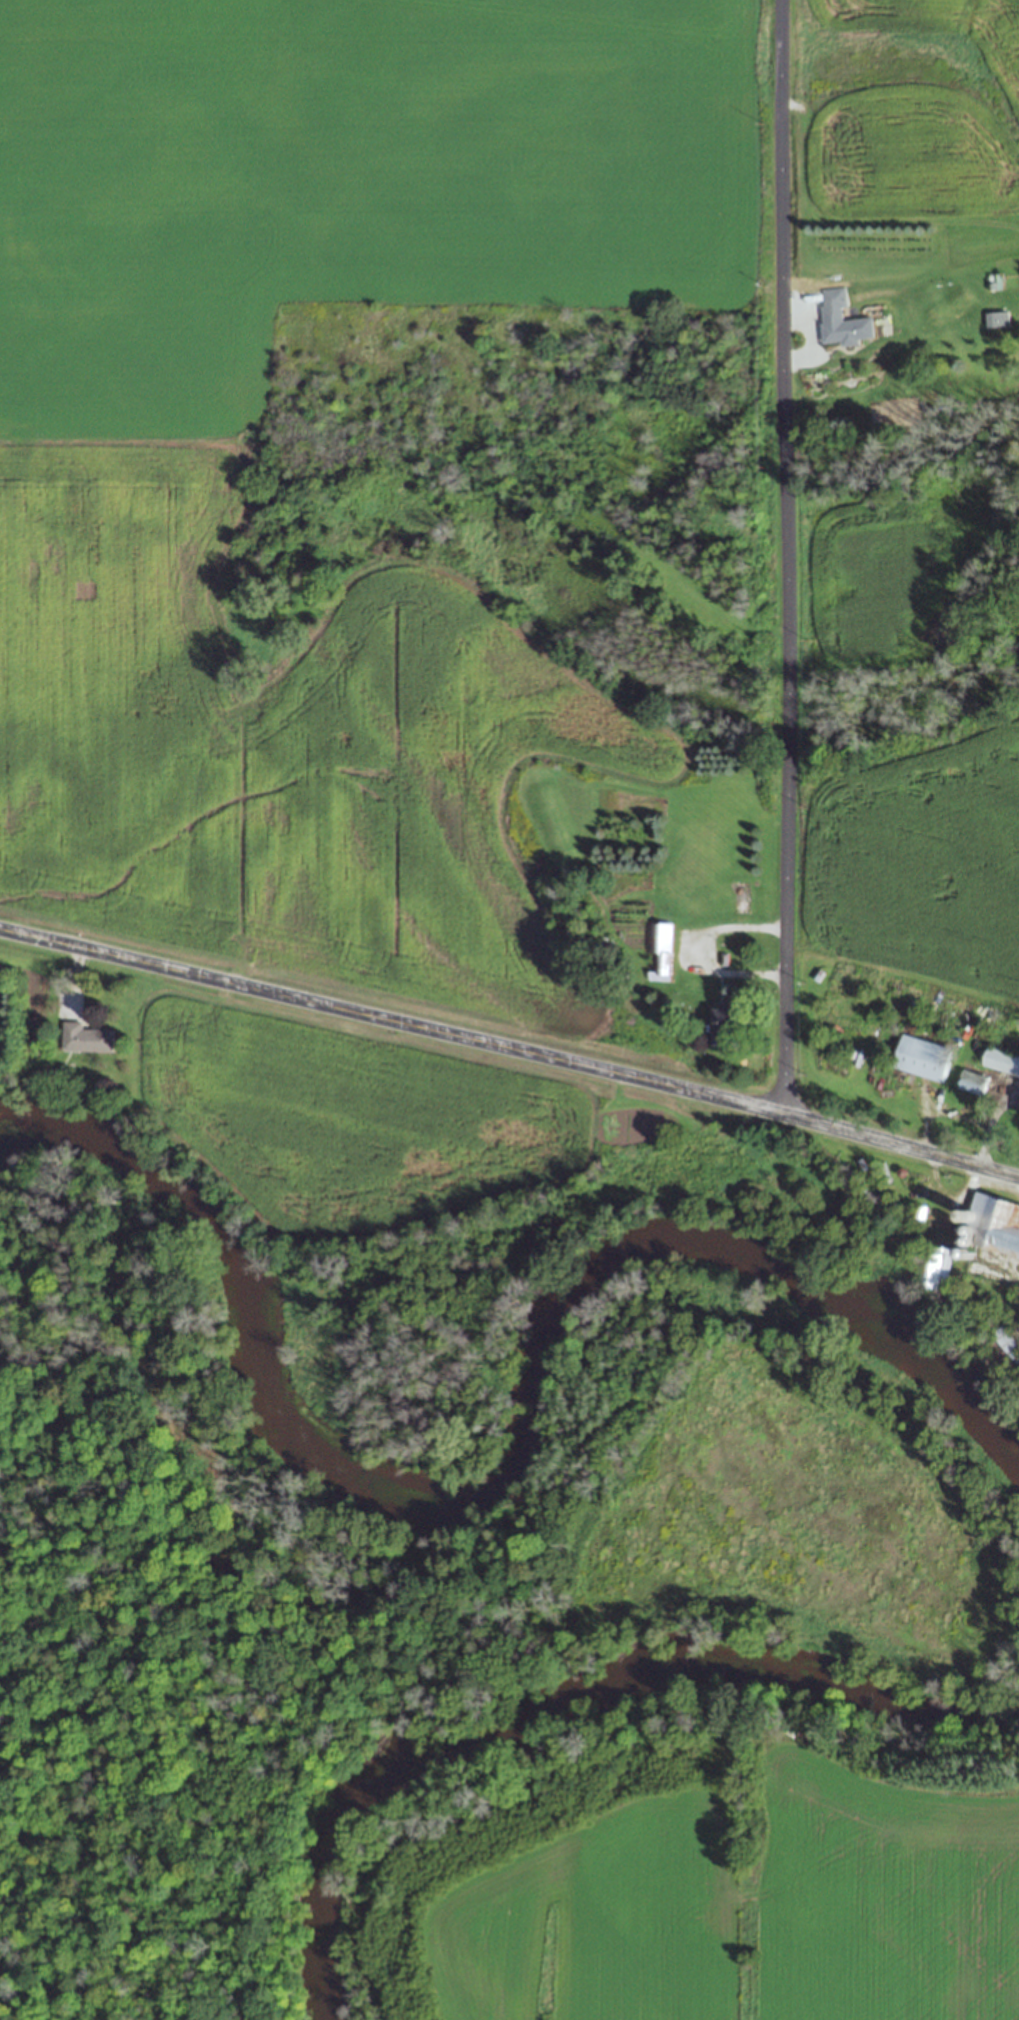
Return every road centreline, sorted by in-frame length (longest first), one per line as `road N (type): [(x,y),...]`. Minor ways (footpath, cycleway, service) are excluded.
road 1 (tertiary): [(783,0),(789,1116)]
road 2 (secondary): [(1018,1177),(704,1094),(0,930)]

